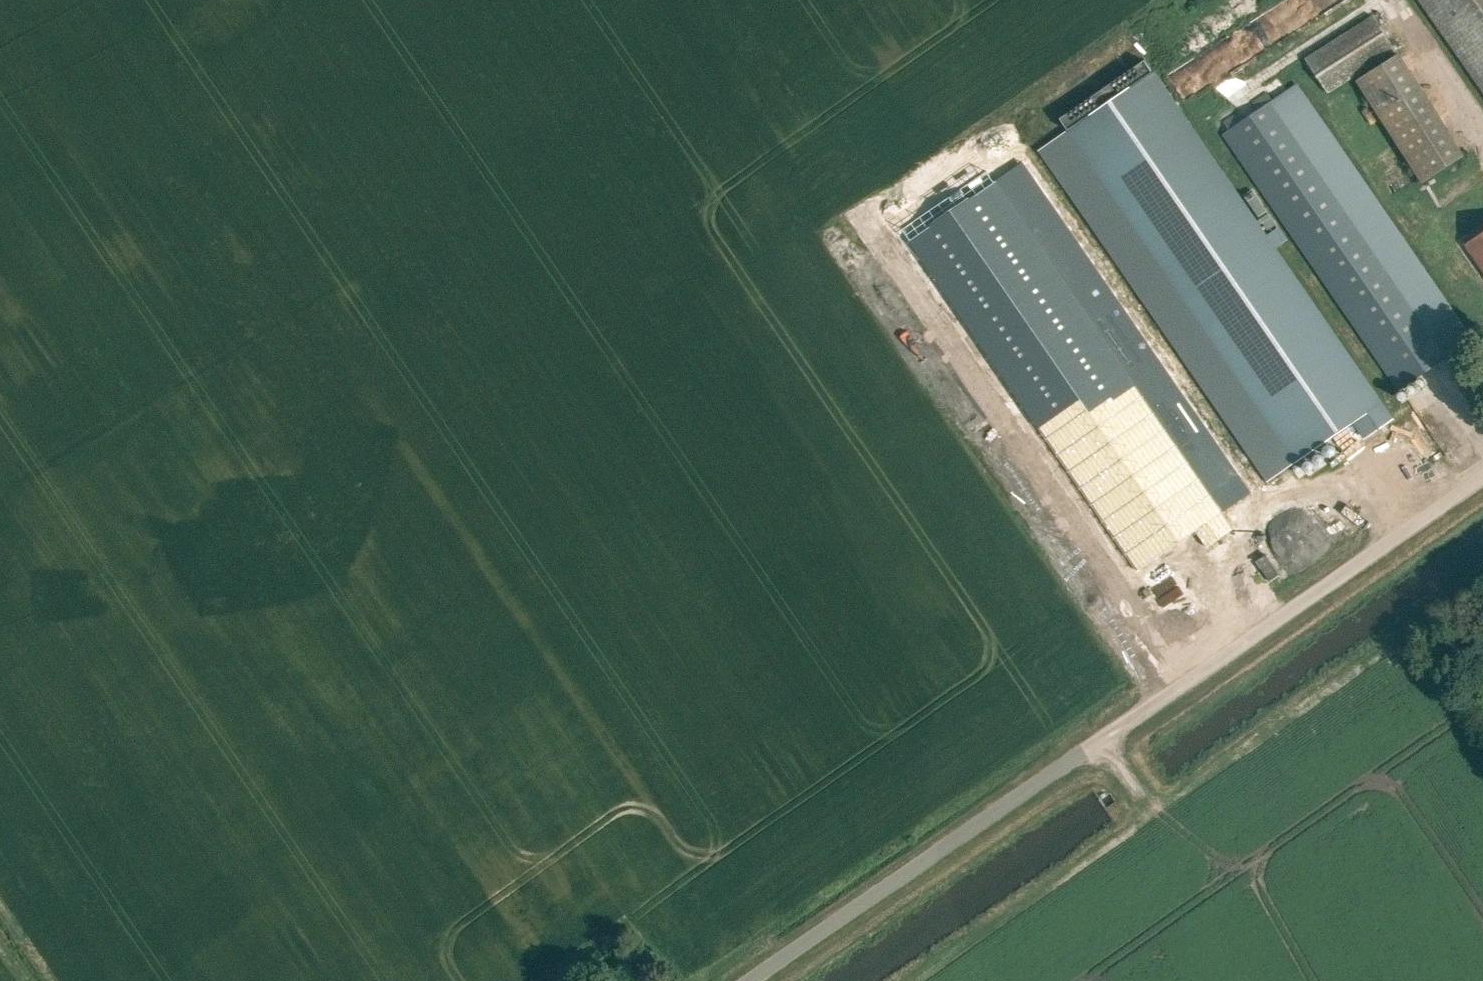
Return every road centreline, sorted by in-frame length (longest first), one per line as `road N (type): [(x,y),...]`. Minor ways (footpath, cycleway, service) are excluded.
road 1 (unclassified): [(747,980),(1482,475)]

